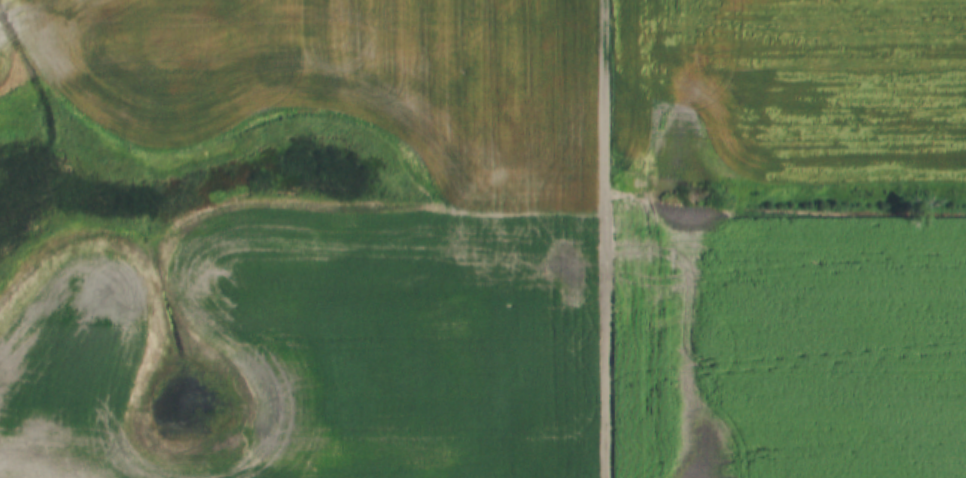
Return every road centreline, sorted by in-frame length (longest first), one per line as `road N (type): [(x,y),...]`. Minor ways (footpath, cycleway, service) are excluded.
road 1 (track): [(605,0),(602,477)]

